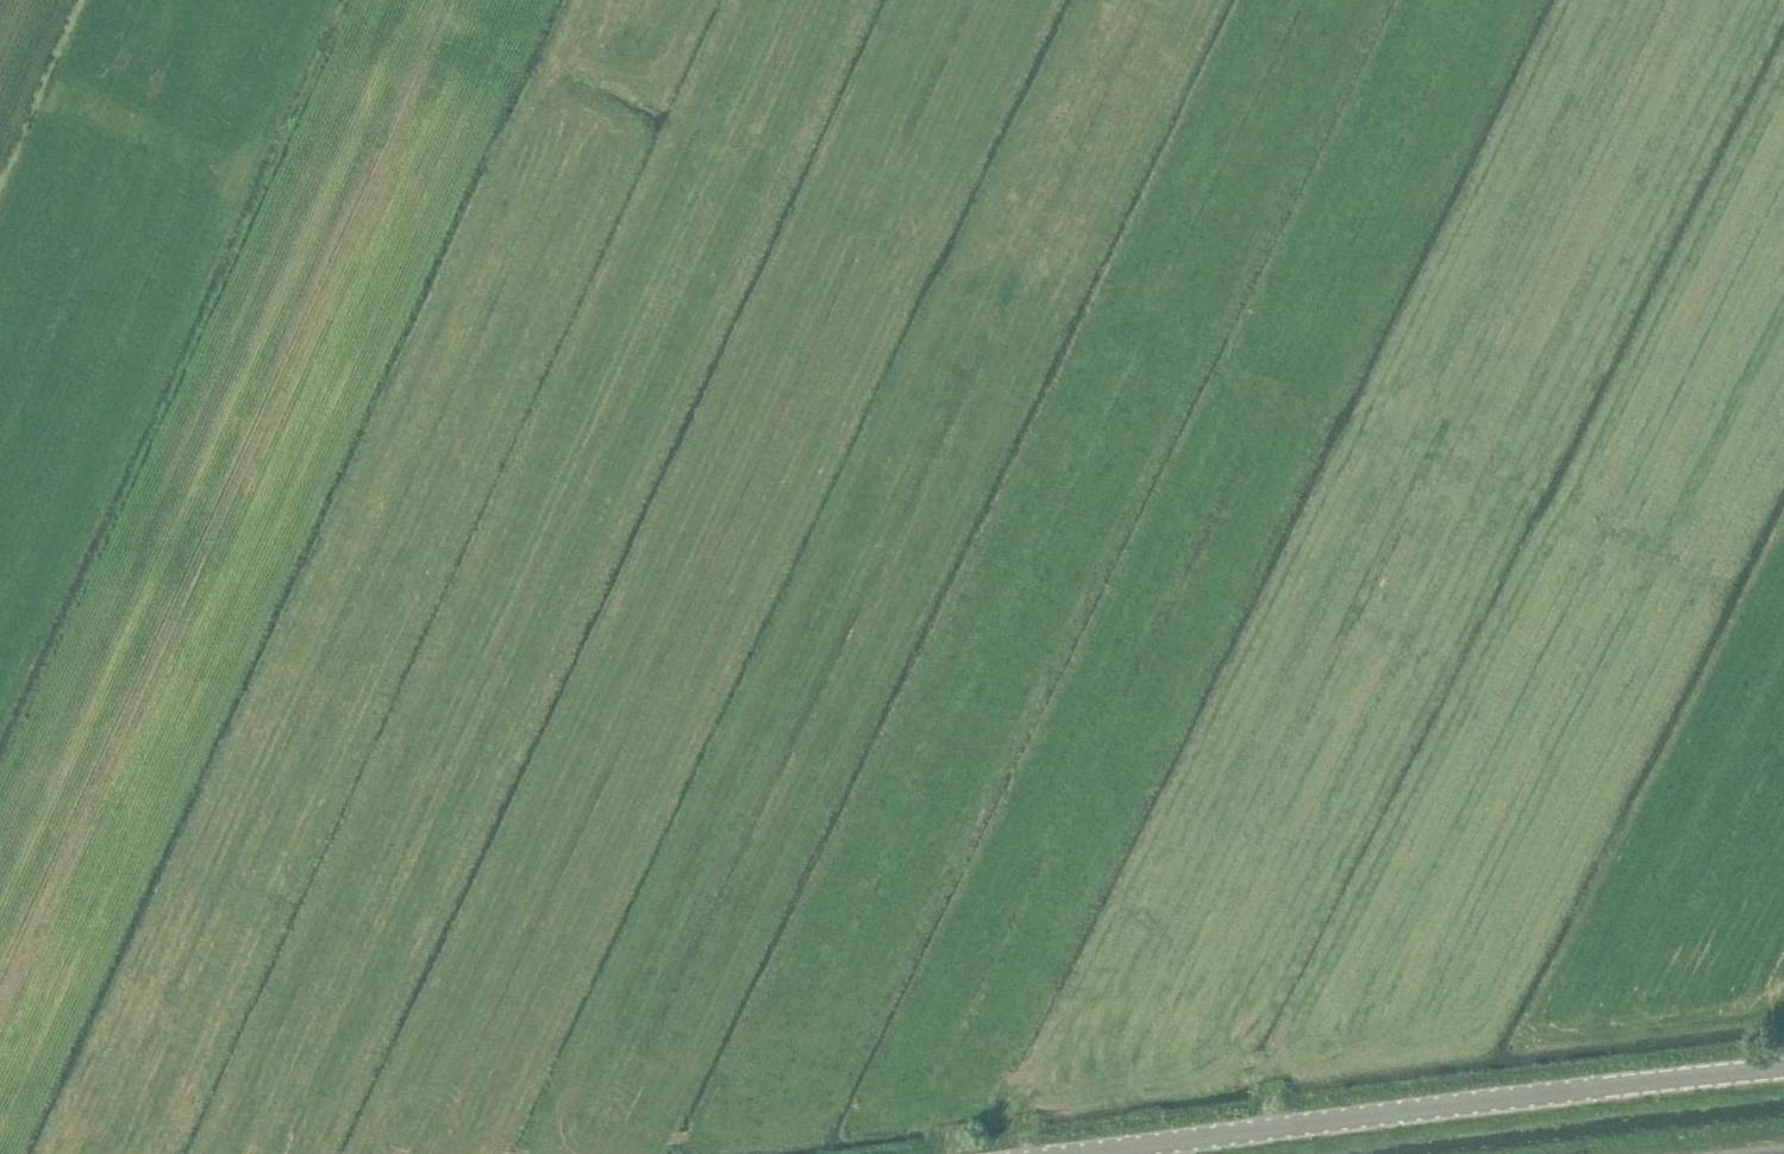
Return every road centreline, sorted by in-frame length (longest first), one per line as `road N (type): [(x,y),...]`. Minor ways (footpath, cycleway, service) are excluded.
road 1 (tertiary): [(1783,1071),(1064,1153)]

